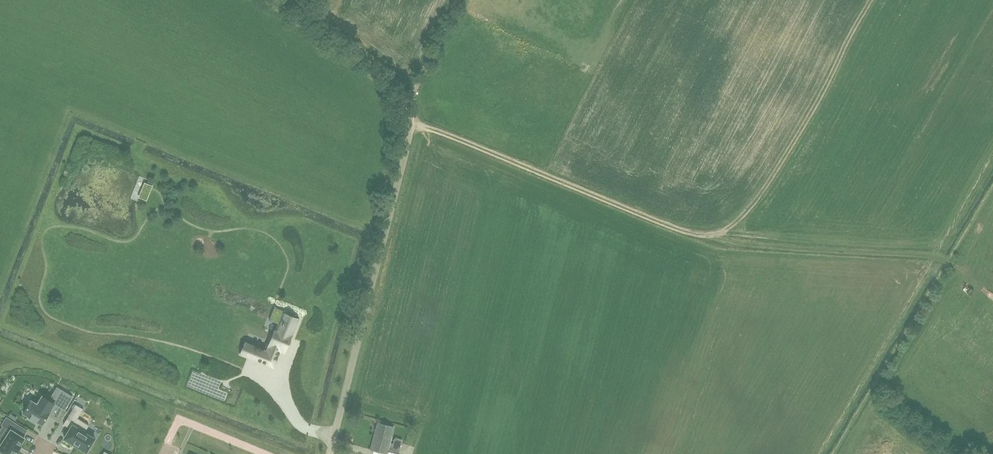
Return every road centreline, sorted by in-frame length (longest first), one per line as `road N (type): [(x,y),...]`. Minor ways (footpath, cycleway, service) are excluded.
road 1 (unclassified): [(328,453),(412,124),(410,96)]
road 2 (unclassified): [(296,0),(395,69),(410,96)]

